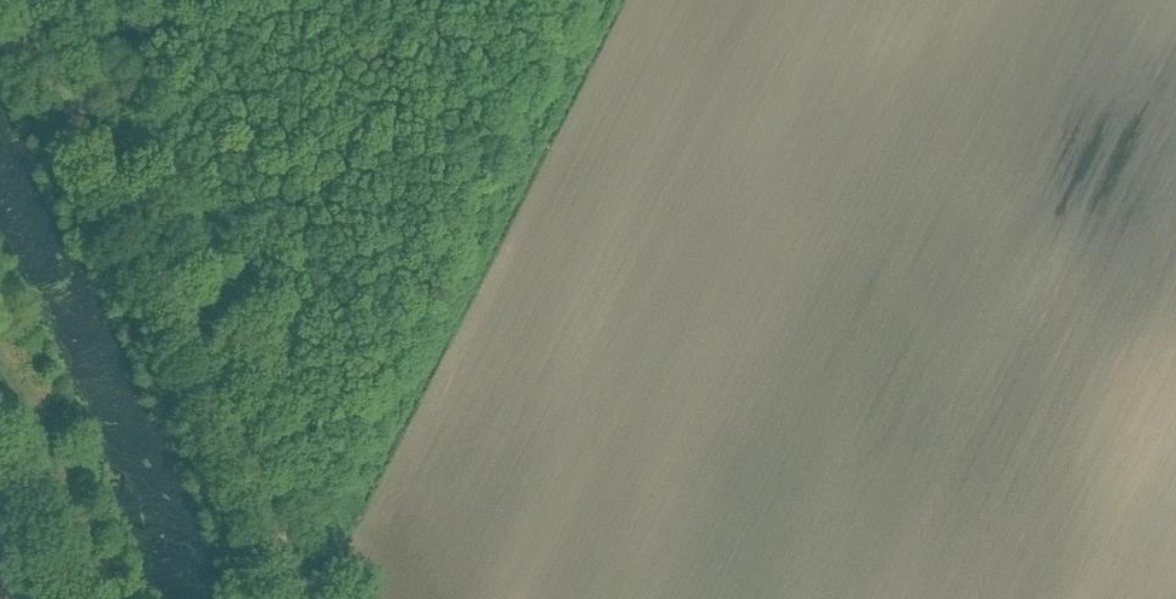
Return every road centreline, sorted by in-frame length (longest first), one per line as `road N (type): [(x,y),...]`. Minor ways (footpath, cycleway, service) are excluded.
road 1 (track): [(301,598),(179,315),(15,0)]
road 2 (unclassified): [(87,598),(0,413)]

